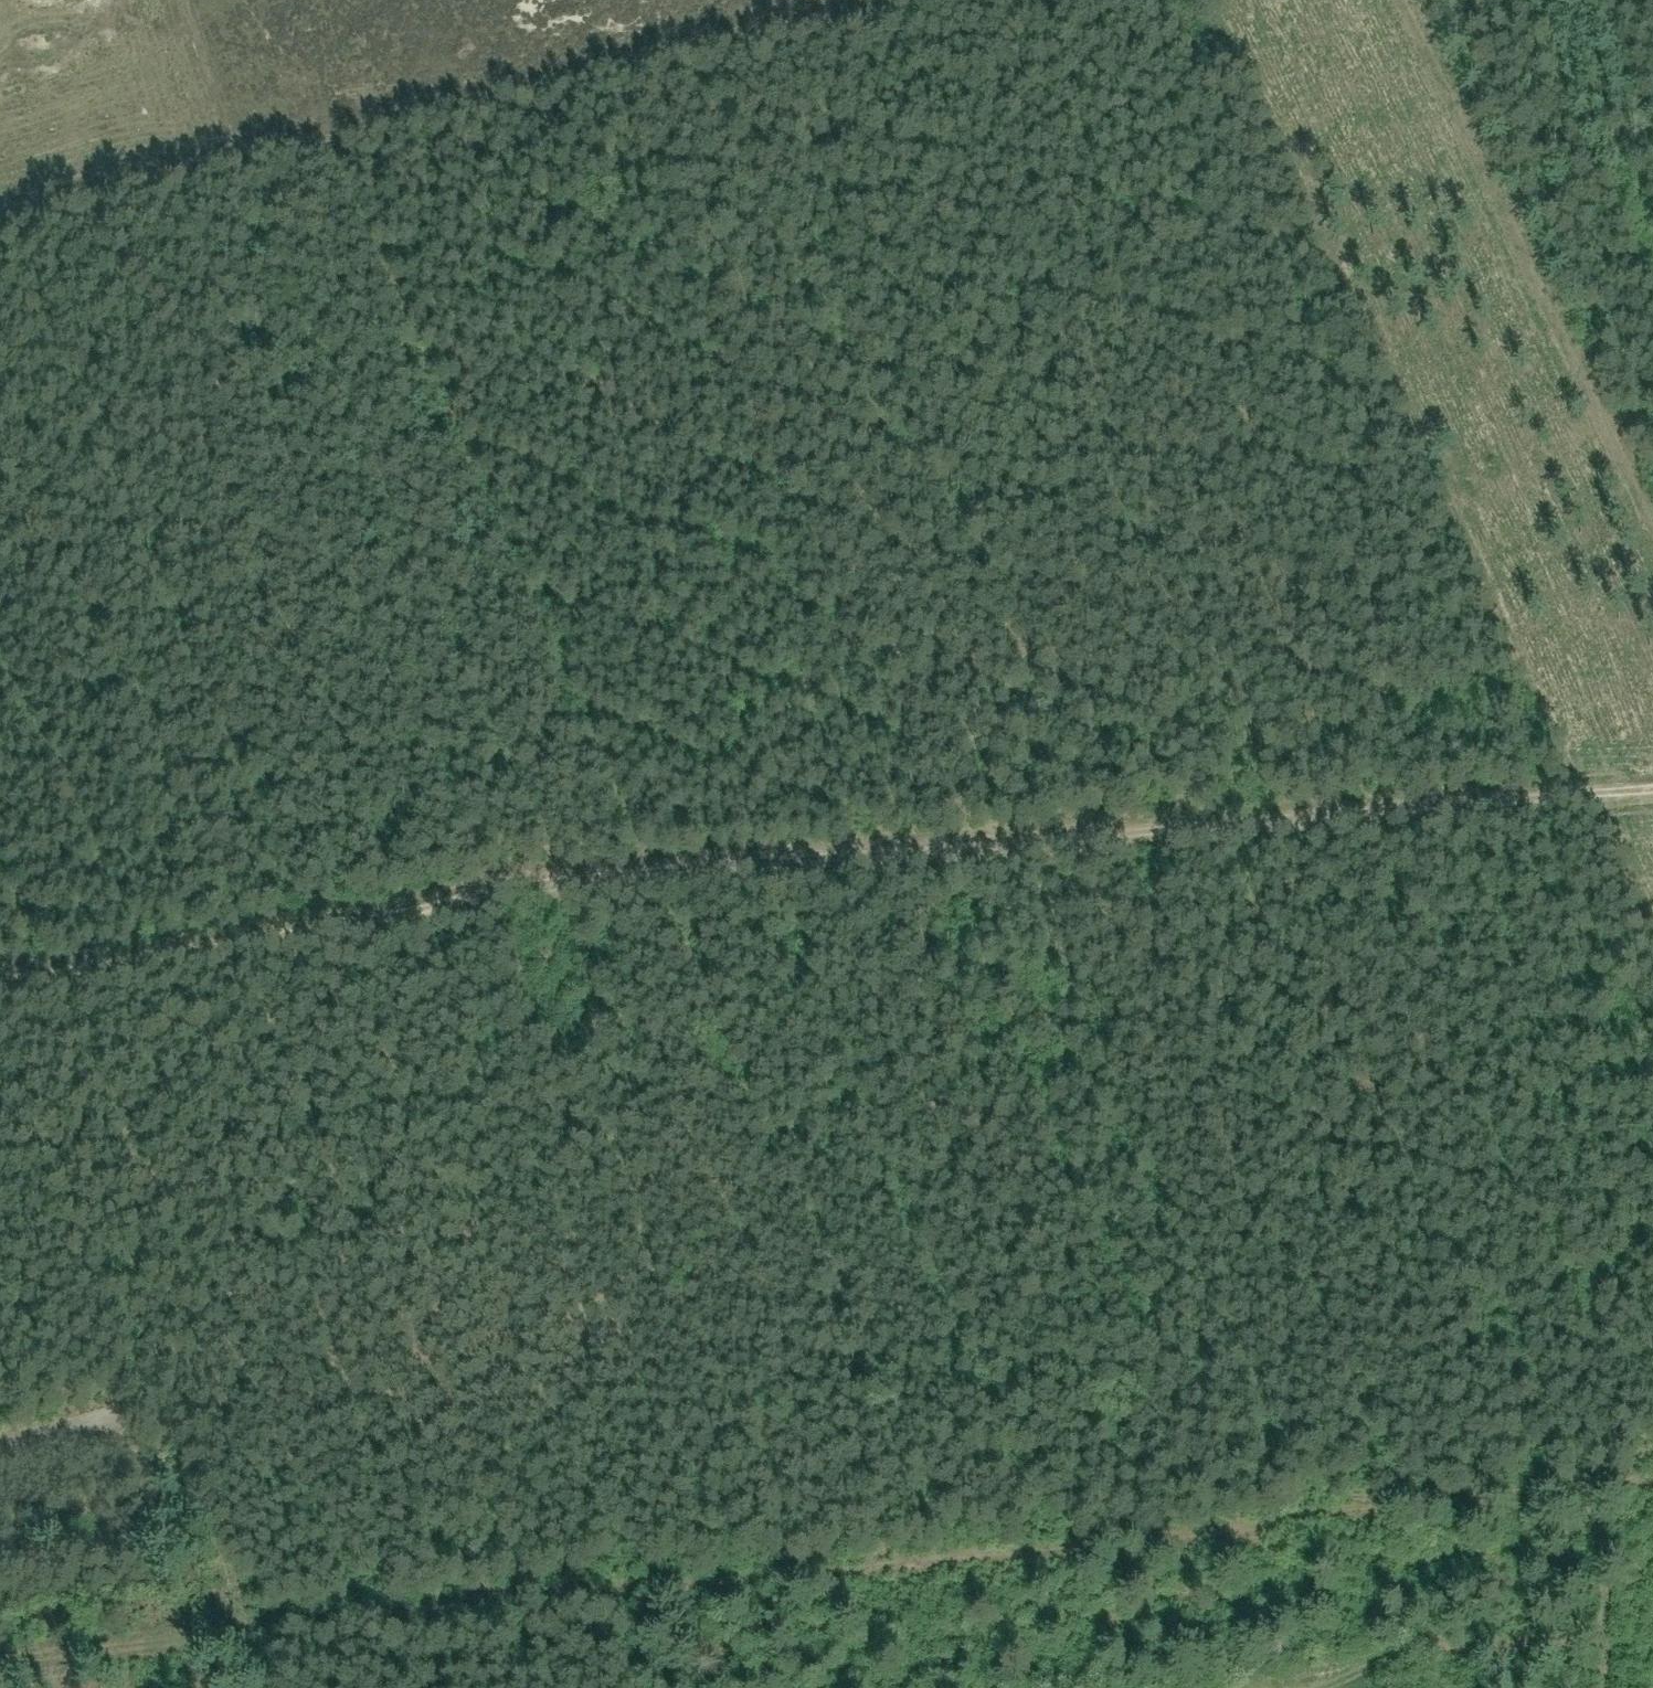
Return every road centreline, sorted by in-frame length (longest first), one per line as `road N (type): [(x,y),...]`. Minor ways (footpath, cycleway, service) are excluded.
road 1 (track): [(1652,800),(948,841),(483,902),(0,978)]
road 2 (track): [(1393,0),(1652,547)]

